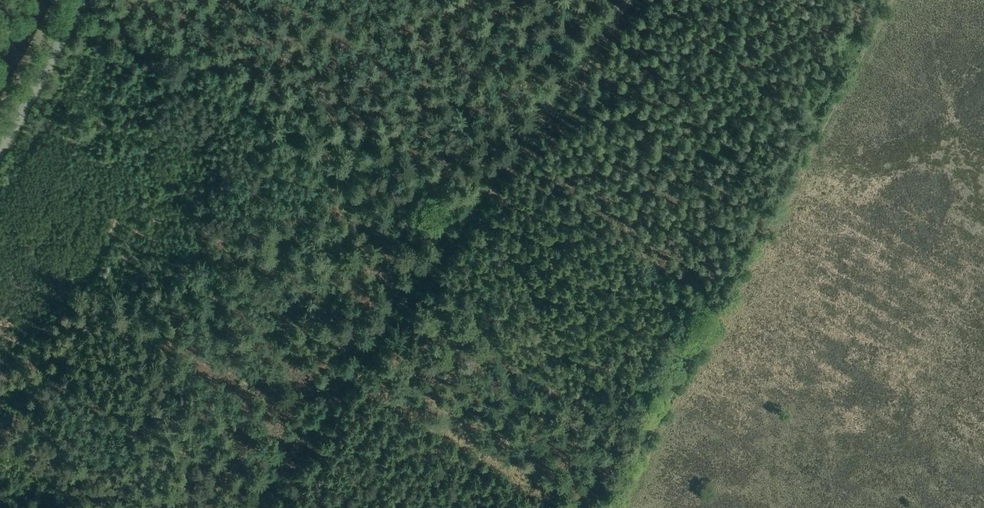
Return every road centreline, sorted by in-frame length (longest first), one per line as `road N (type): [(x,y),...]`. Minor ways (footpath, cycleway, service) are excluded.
road 1 (unclassified): [(83,0),(0,150)]

